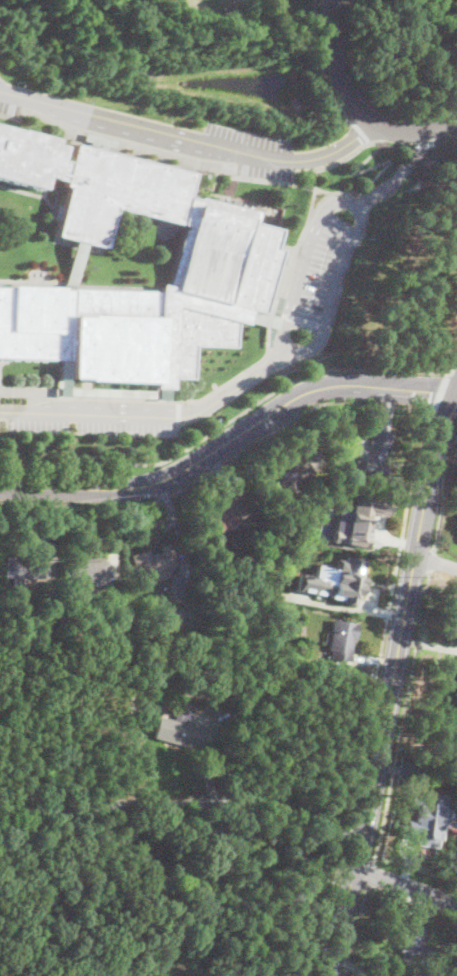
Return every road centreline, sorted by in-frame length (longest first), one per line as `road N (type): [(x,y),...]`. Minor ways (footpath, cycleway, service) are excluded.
road 1 (residential): [(455,396),(326,387),(152,483),(108,491),(0,488)]
road 2 (tertiary): [(327,975),(362,840),(411,574)]
road 3 (tertiary): [(411,574),(444,427)]

